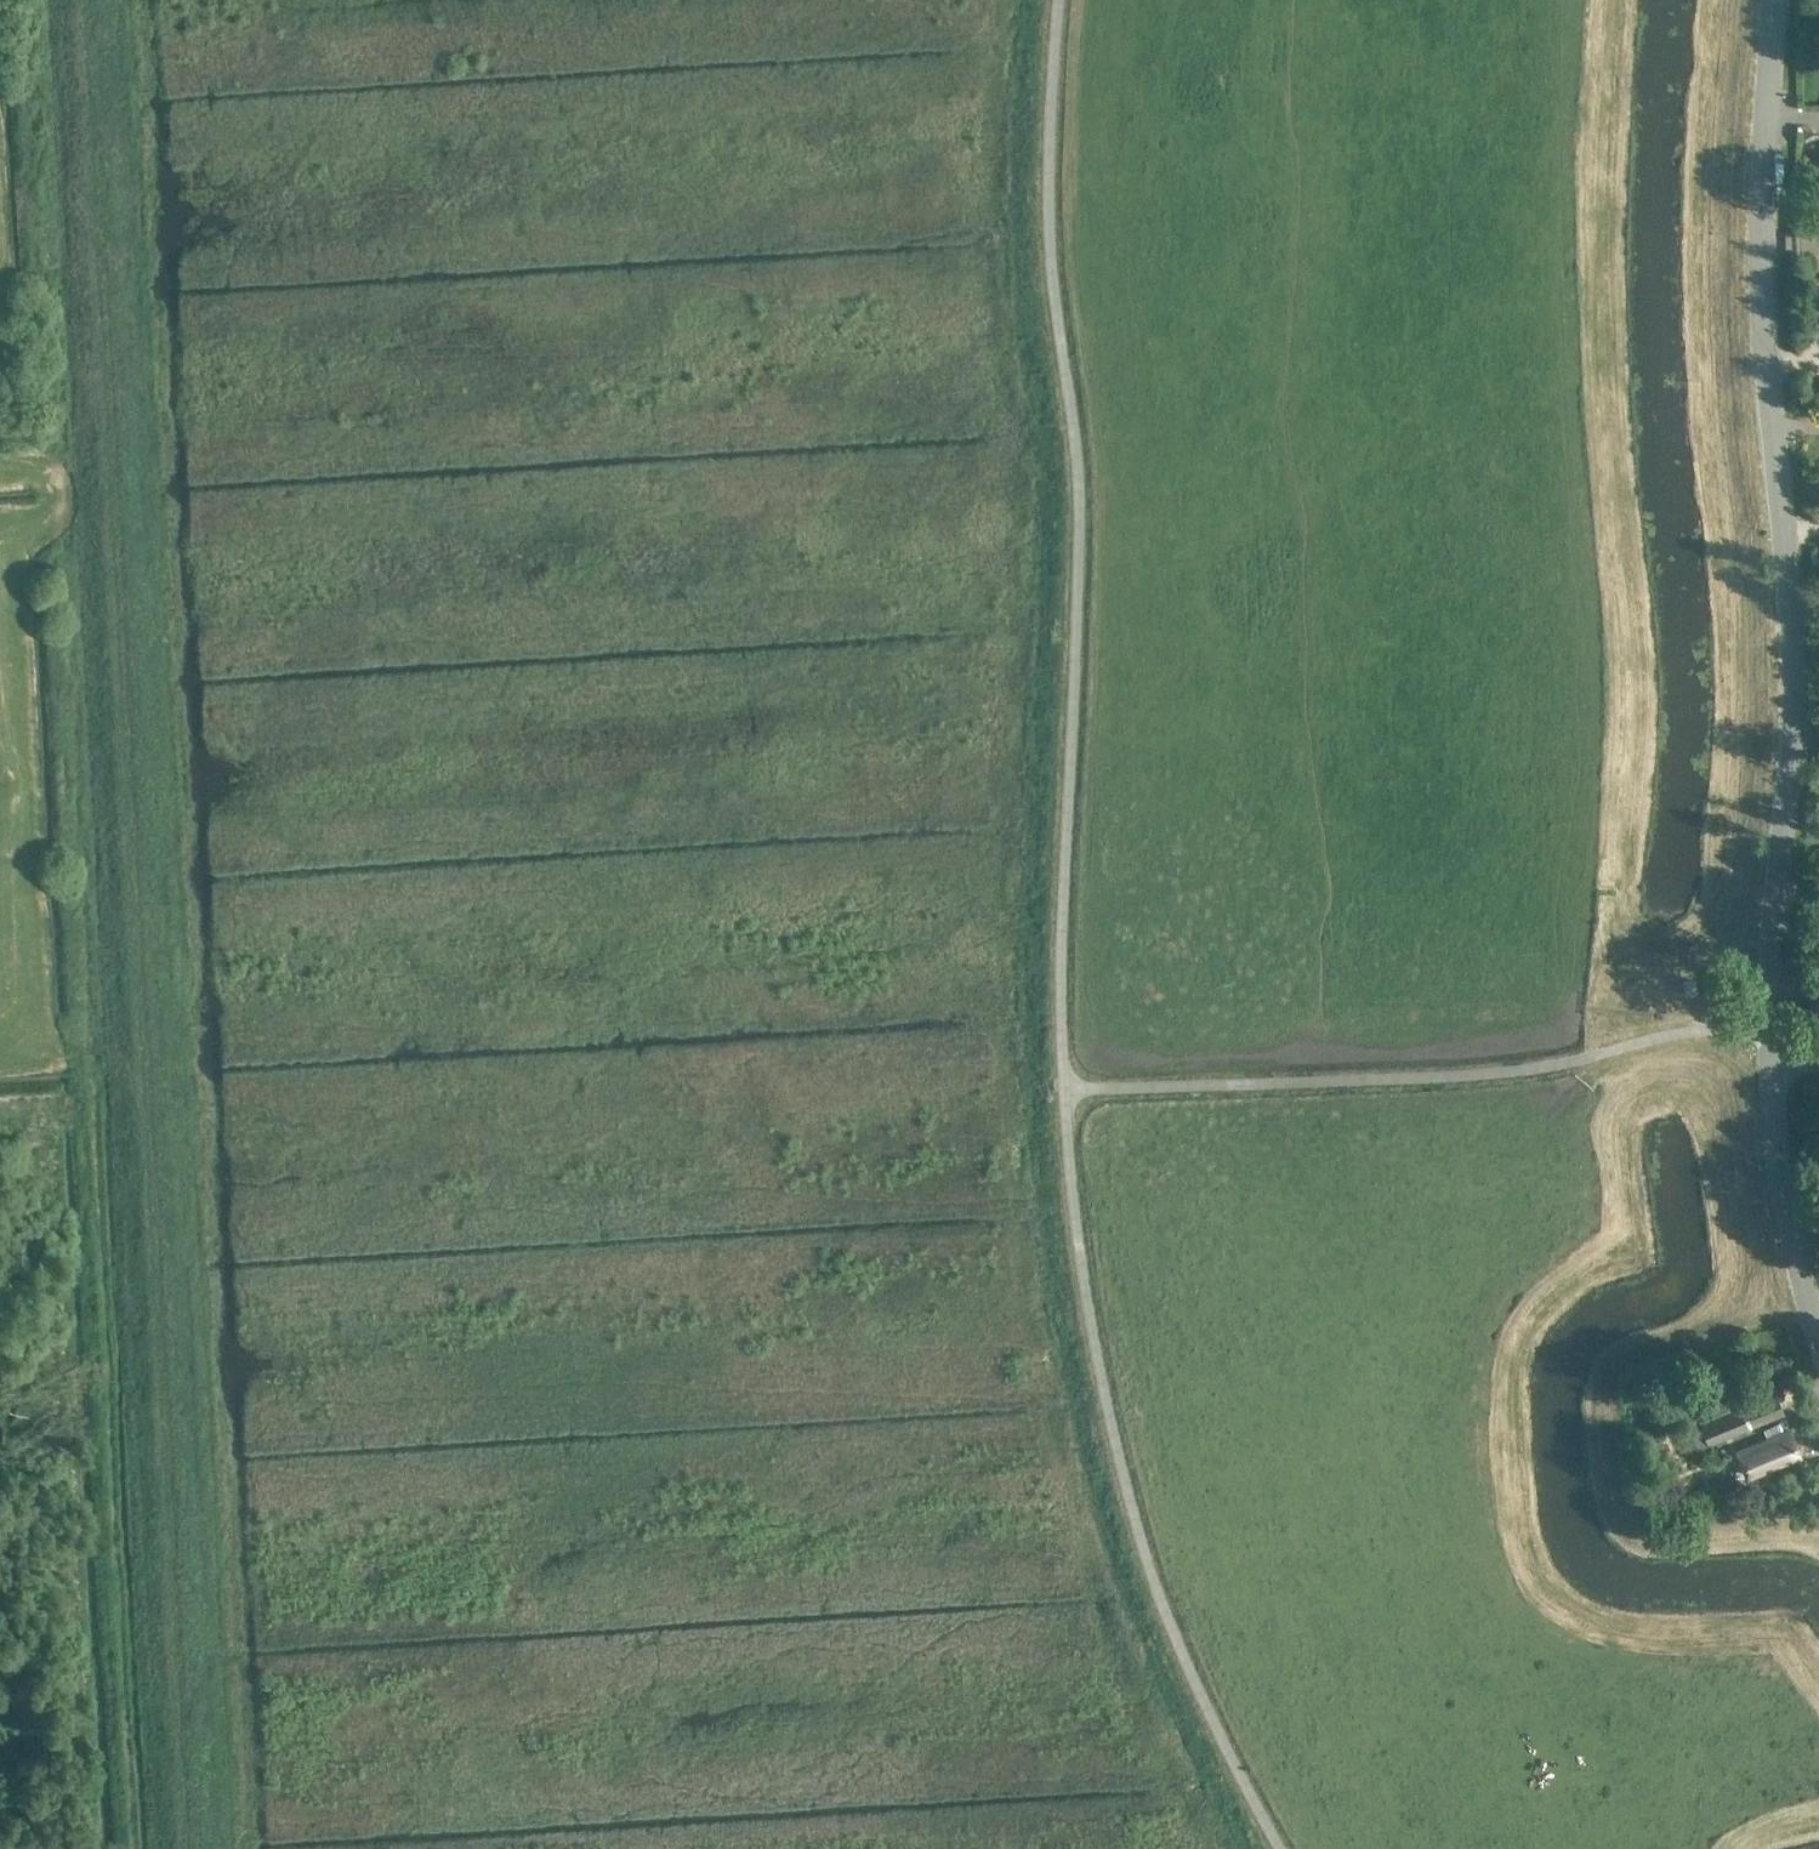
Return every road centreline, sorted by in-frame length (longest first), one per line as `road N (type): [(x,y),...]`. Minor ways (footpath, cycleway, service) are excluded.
road 1 (track): [(137,1848),(30,0)]
road 2 (tertiary): [(1818,1338),(1788,1221),(1771,1077),(1770,951),(1793,662),(1777,448),(1749,274),(1775,0)]

